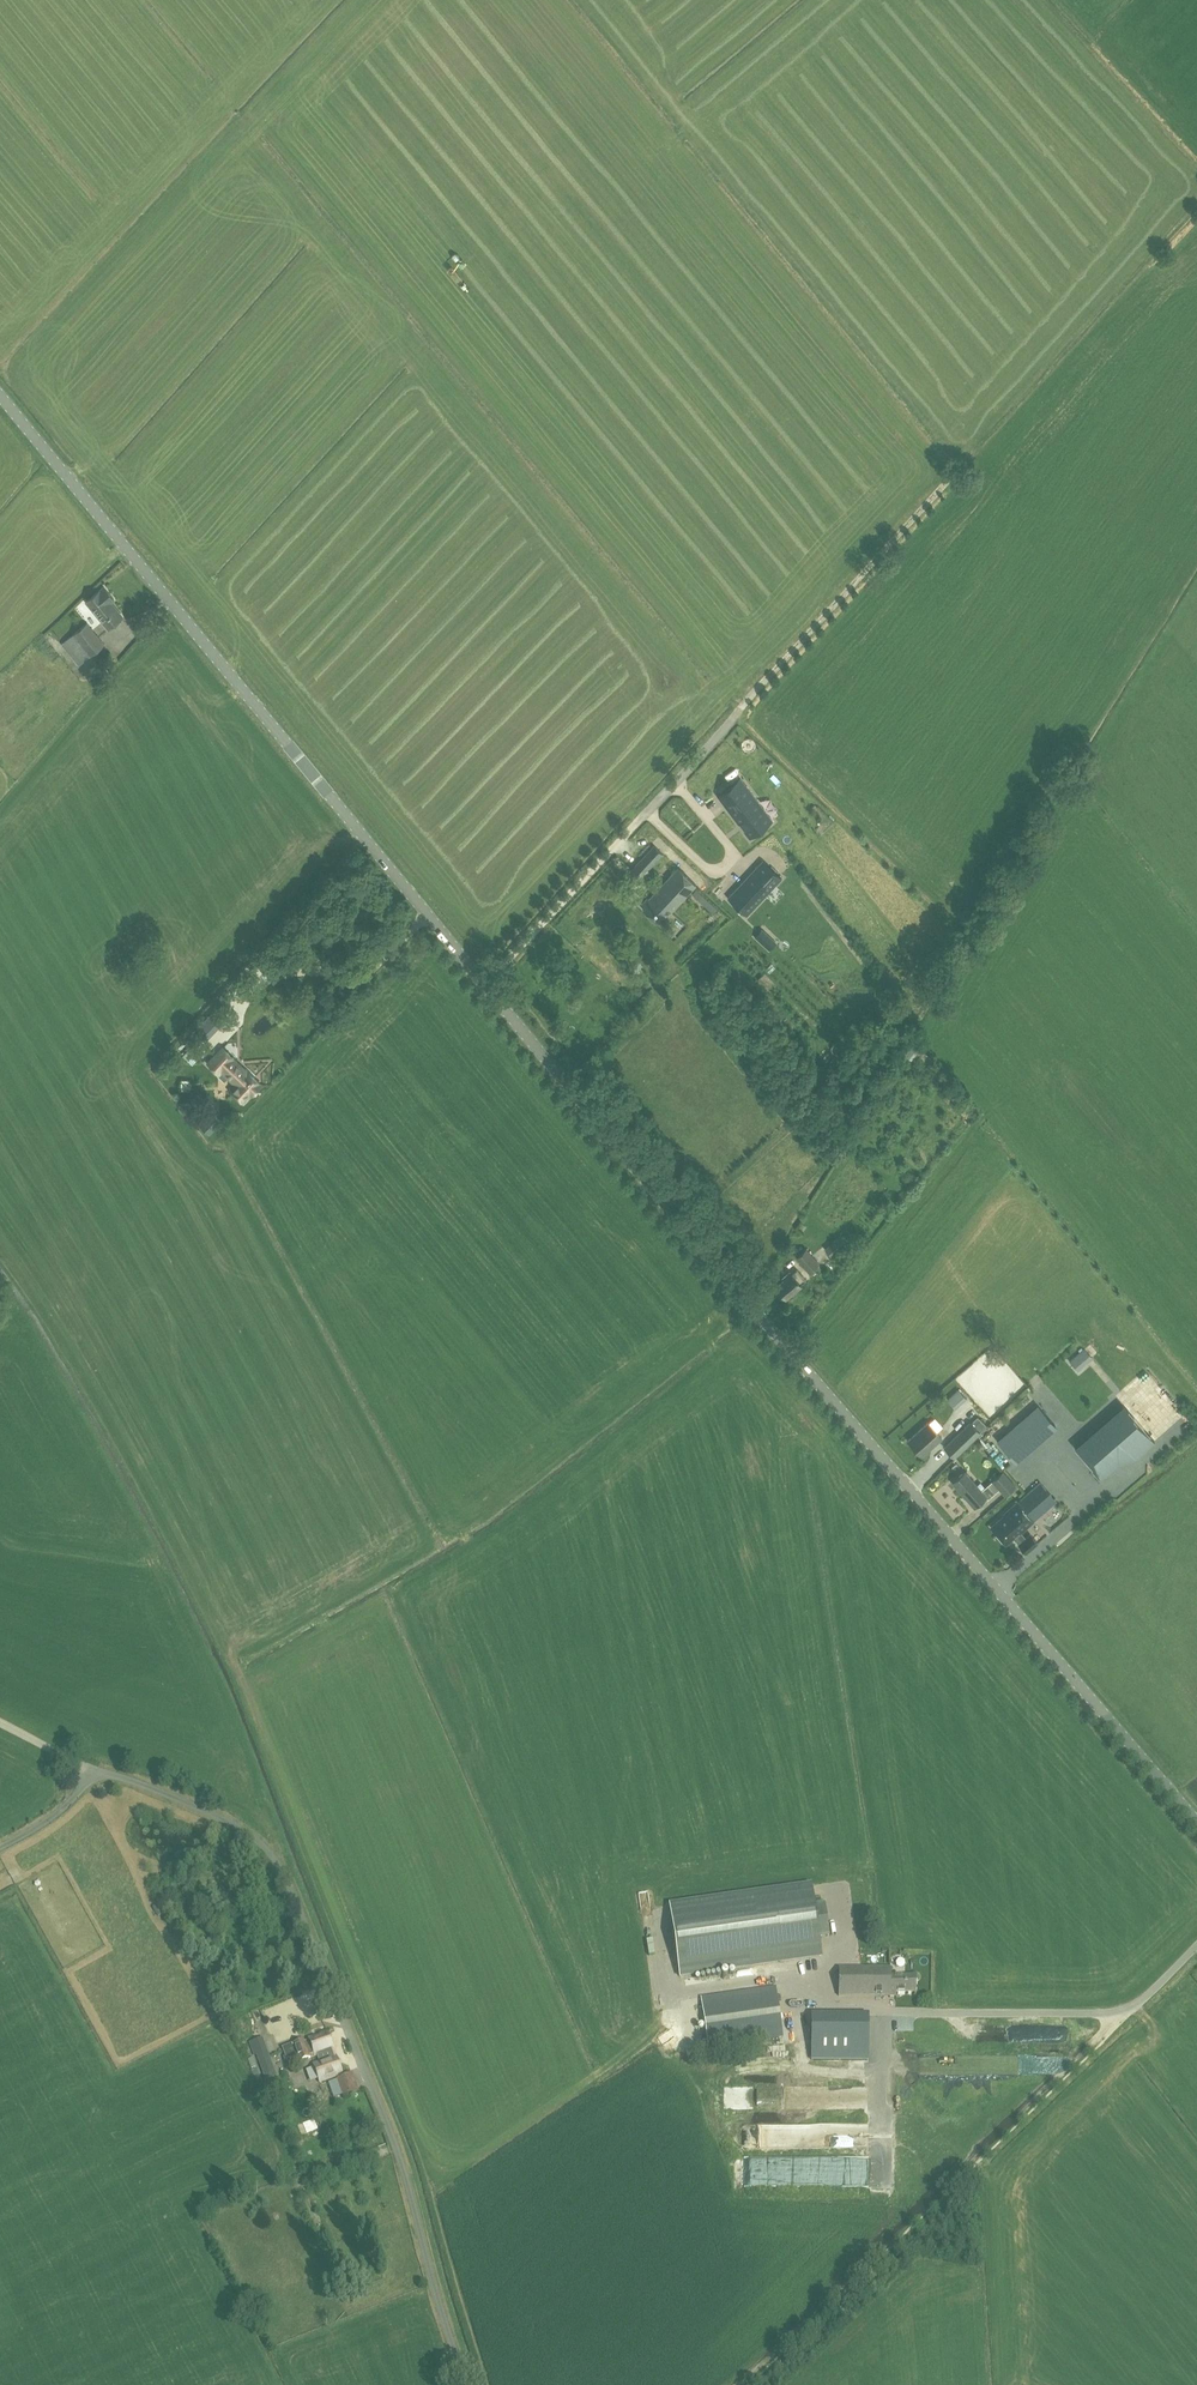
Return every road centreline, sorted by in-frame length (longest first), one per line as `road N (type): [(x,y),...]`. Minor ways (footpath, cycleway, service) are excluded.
road 1 (unclassified): [(1196,1821),(680,1221),(0,394)]
road 2 (track): [(0,1263),(76,1379),(218,1648),(406,2122),(485,2384)]
road 3 (track): [(484,982),(959,470)]
road 4 (track): [(1128,2015),(741,2384)]

